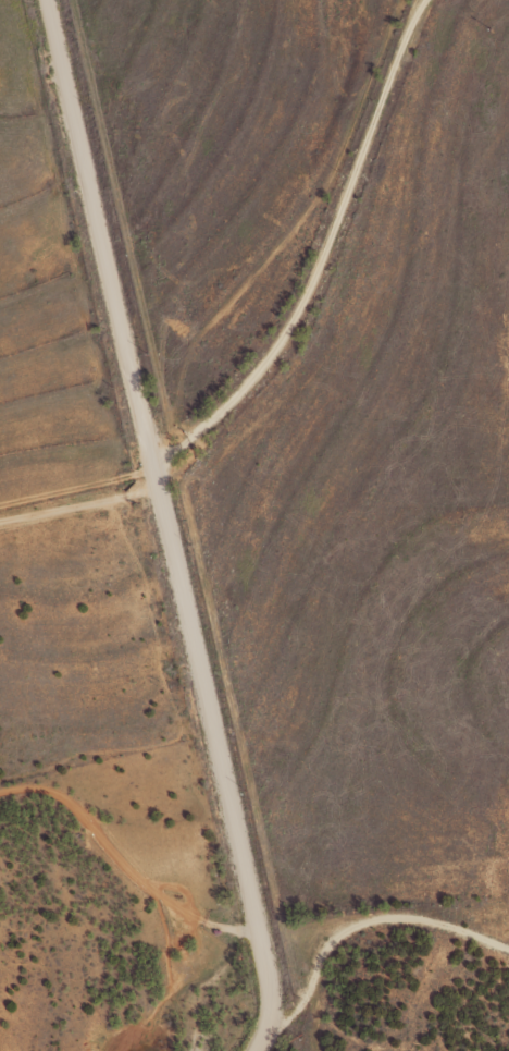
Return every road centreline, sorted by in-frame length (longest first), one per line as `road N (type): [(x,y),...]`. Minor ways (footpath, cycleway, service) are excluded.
road 1 (residential): [(270,1023),(154,464),(45,0)]
road 2 (residential): [(154,464),(223,410),(278,345),(327,246),(422,0)]

